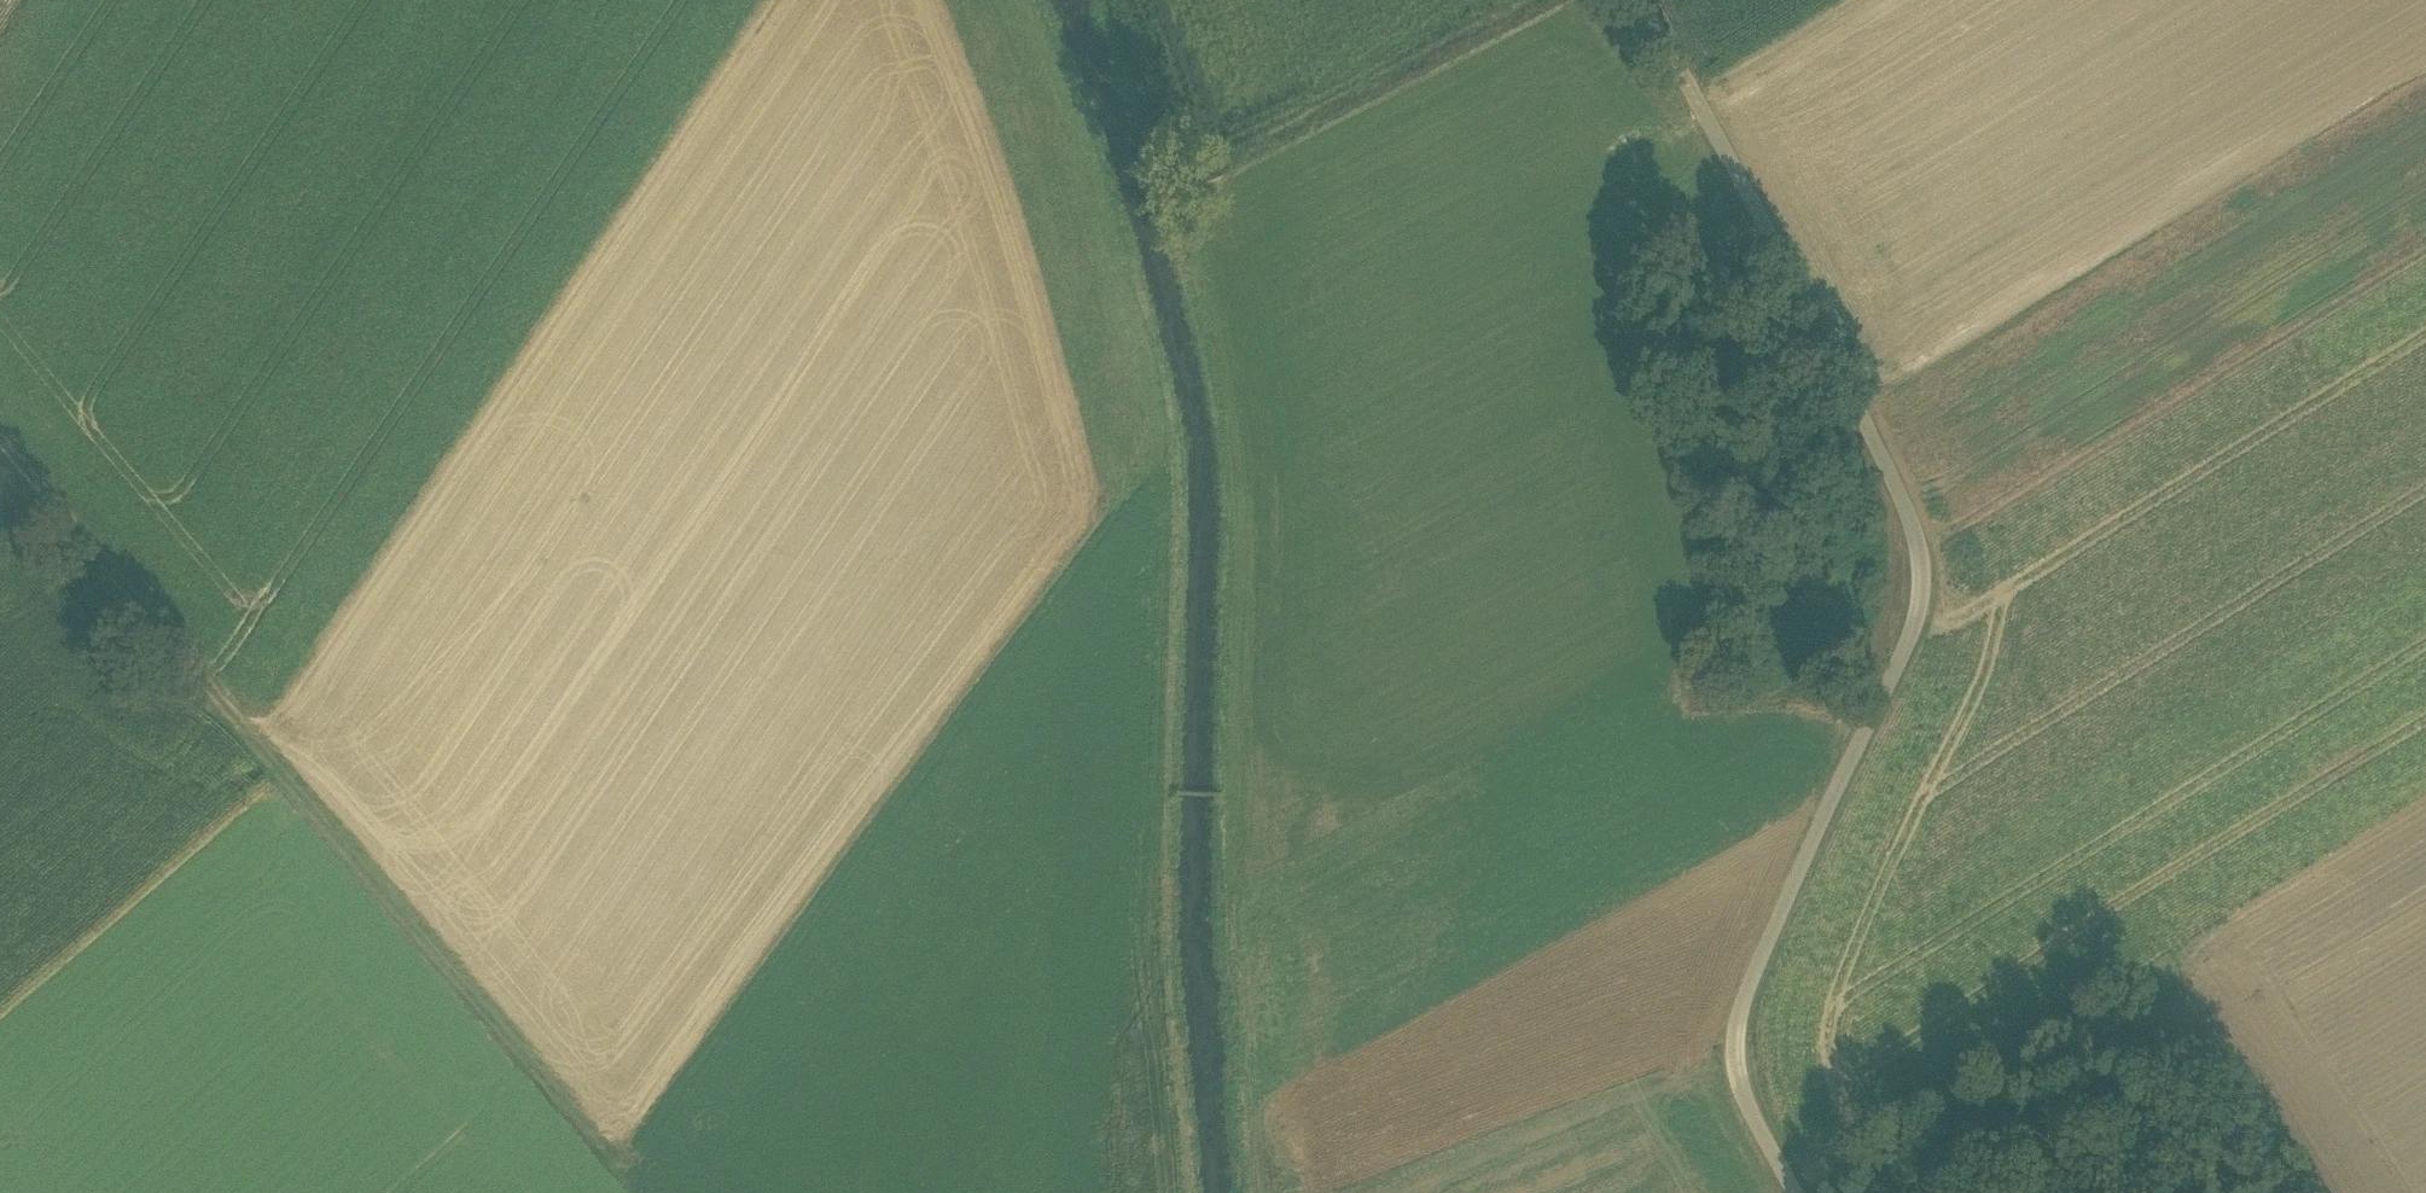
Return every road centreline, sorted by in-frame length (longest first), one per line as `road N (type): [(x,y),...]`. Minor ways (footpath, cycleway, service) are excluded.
road 1 (unclassified): [(1644,0),(1926,524),(1933,592),(1738,1012),(1750,1101),(1802,1192)]
road 2 (track): [(619,1170),(0,442)]
road 3 (track): [(1981,1192),(2184,1073)]

